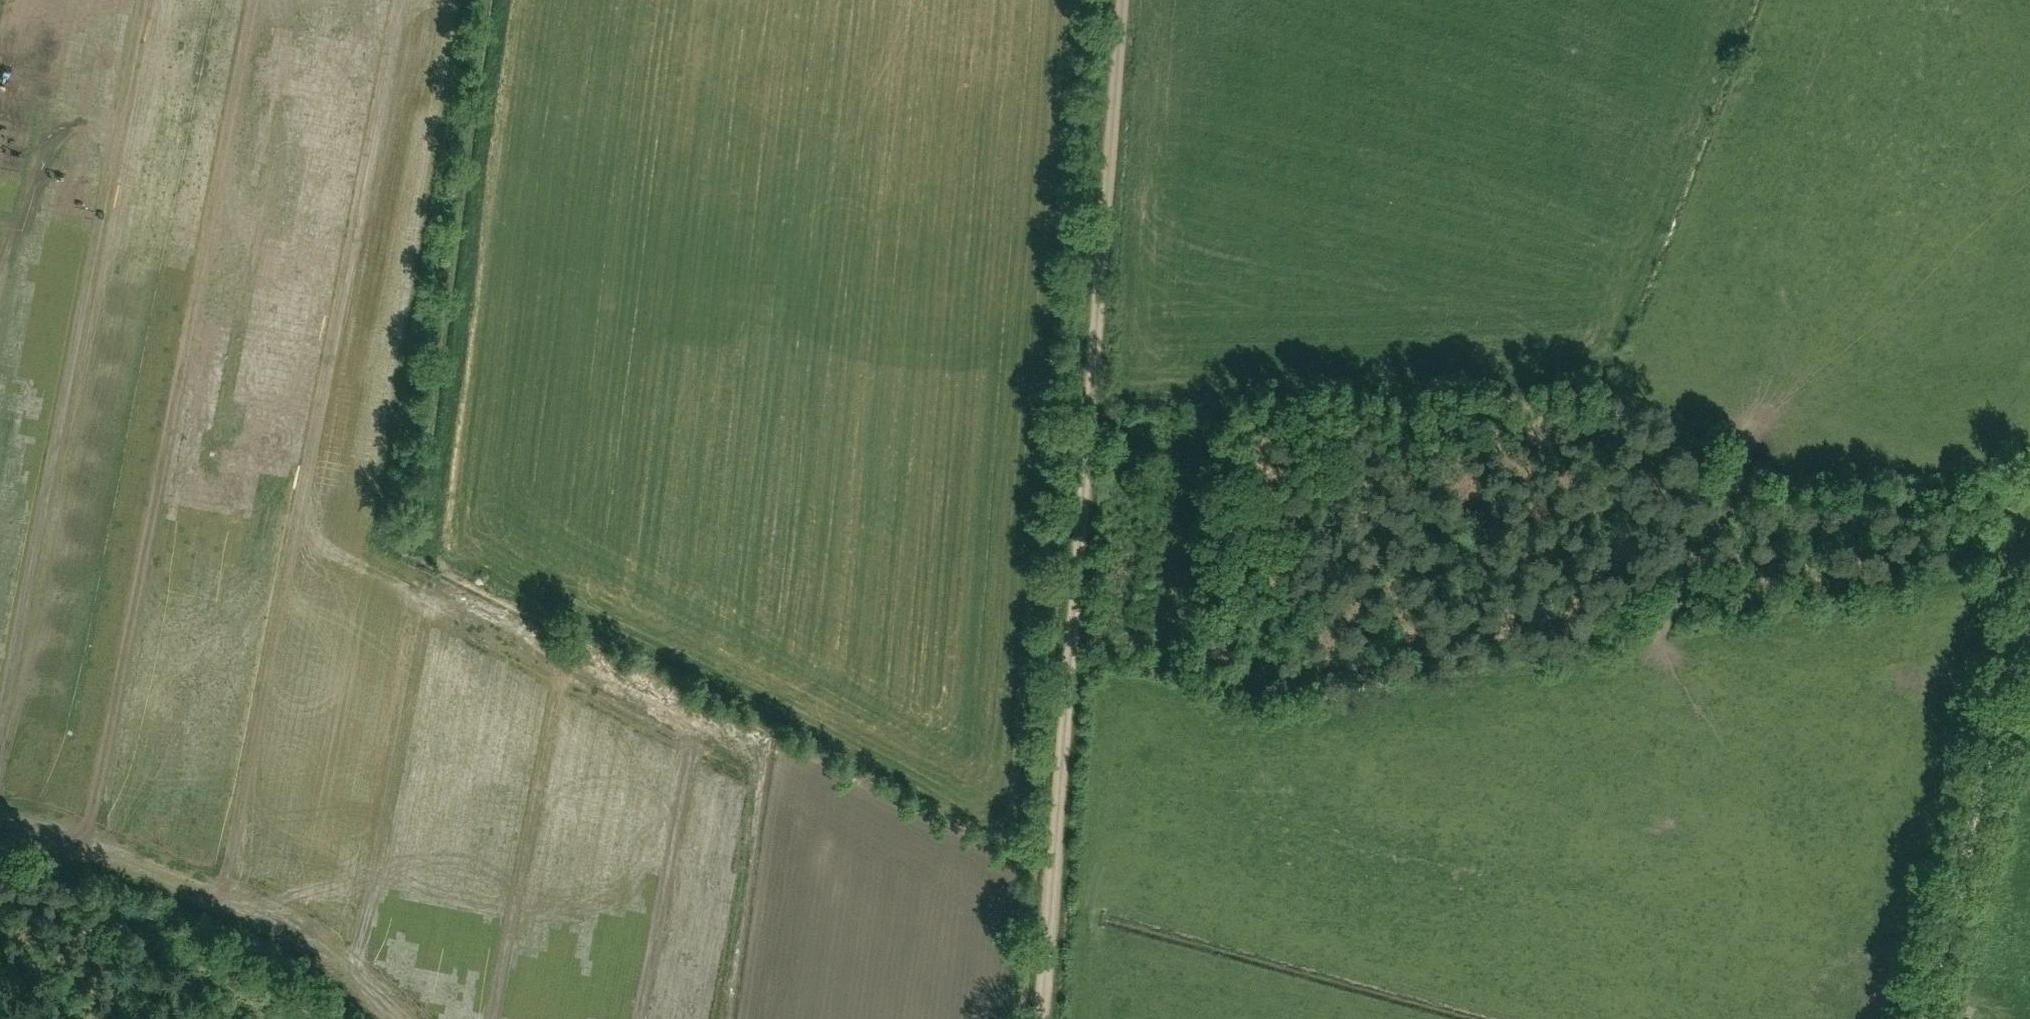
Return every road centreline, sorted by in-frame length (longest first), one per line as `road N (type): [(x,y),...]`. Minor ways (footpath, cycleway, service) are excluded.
road 1 (track): [(1040,1018),(1123,0)]
road 2 (track): [(1927,1018),(1989,767),(2029,638)]

